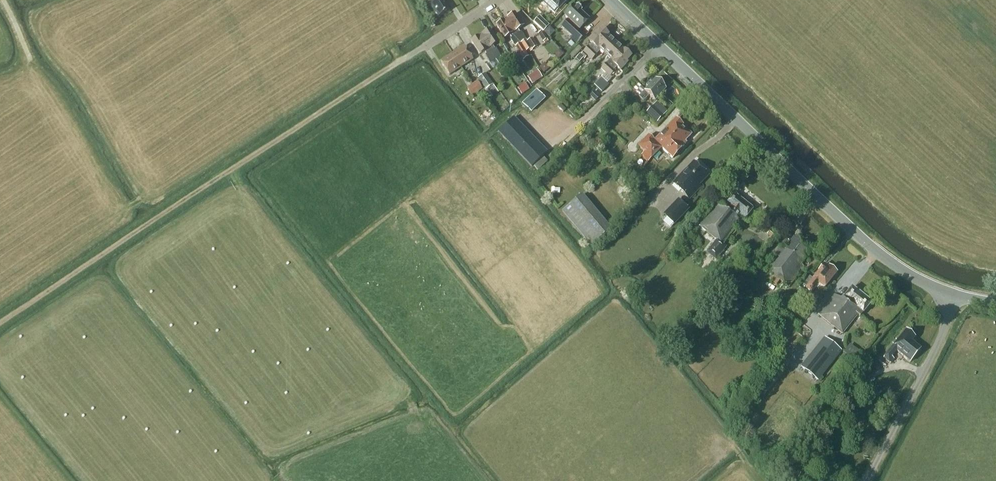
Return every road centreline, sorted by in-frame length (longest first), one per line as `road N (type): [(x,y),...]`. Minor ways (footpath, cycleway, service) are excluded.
road 1 (track): [(423,47),(0,325)]
road 2 (tertiary): [(953,295),(863,240),(611,0)]
road 3 (unclassified): [(865,480),(942,335),(953,295)]
road 4 (track): [(0,374),(87,480)]

